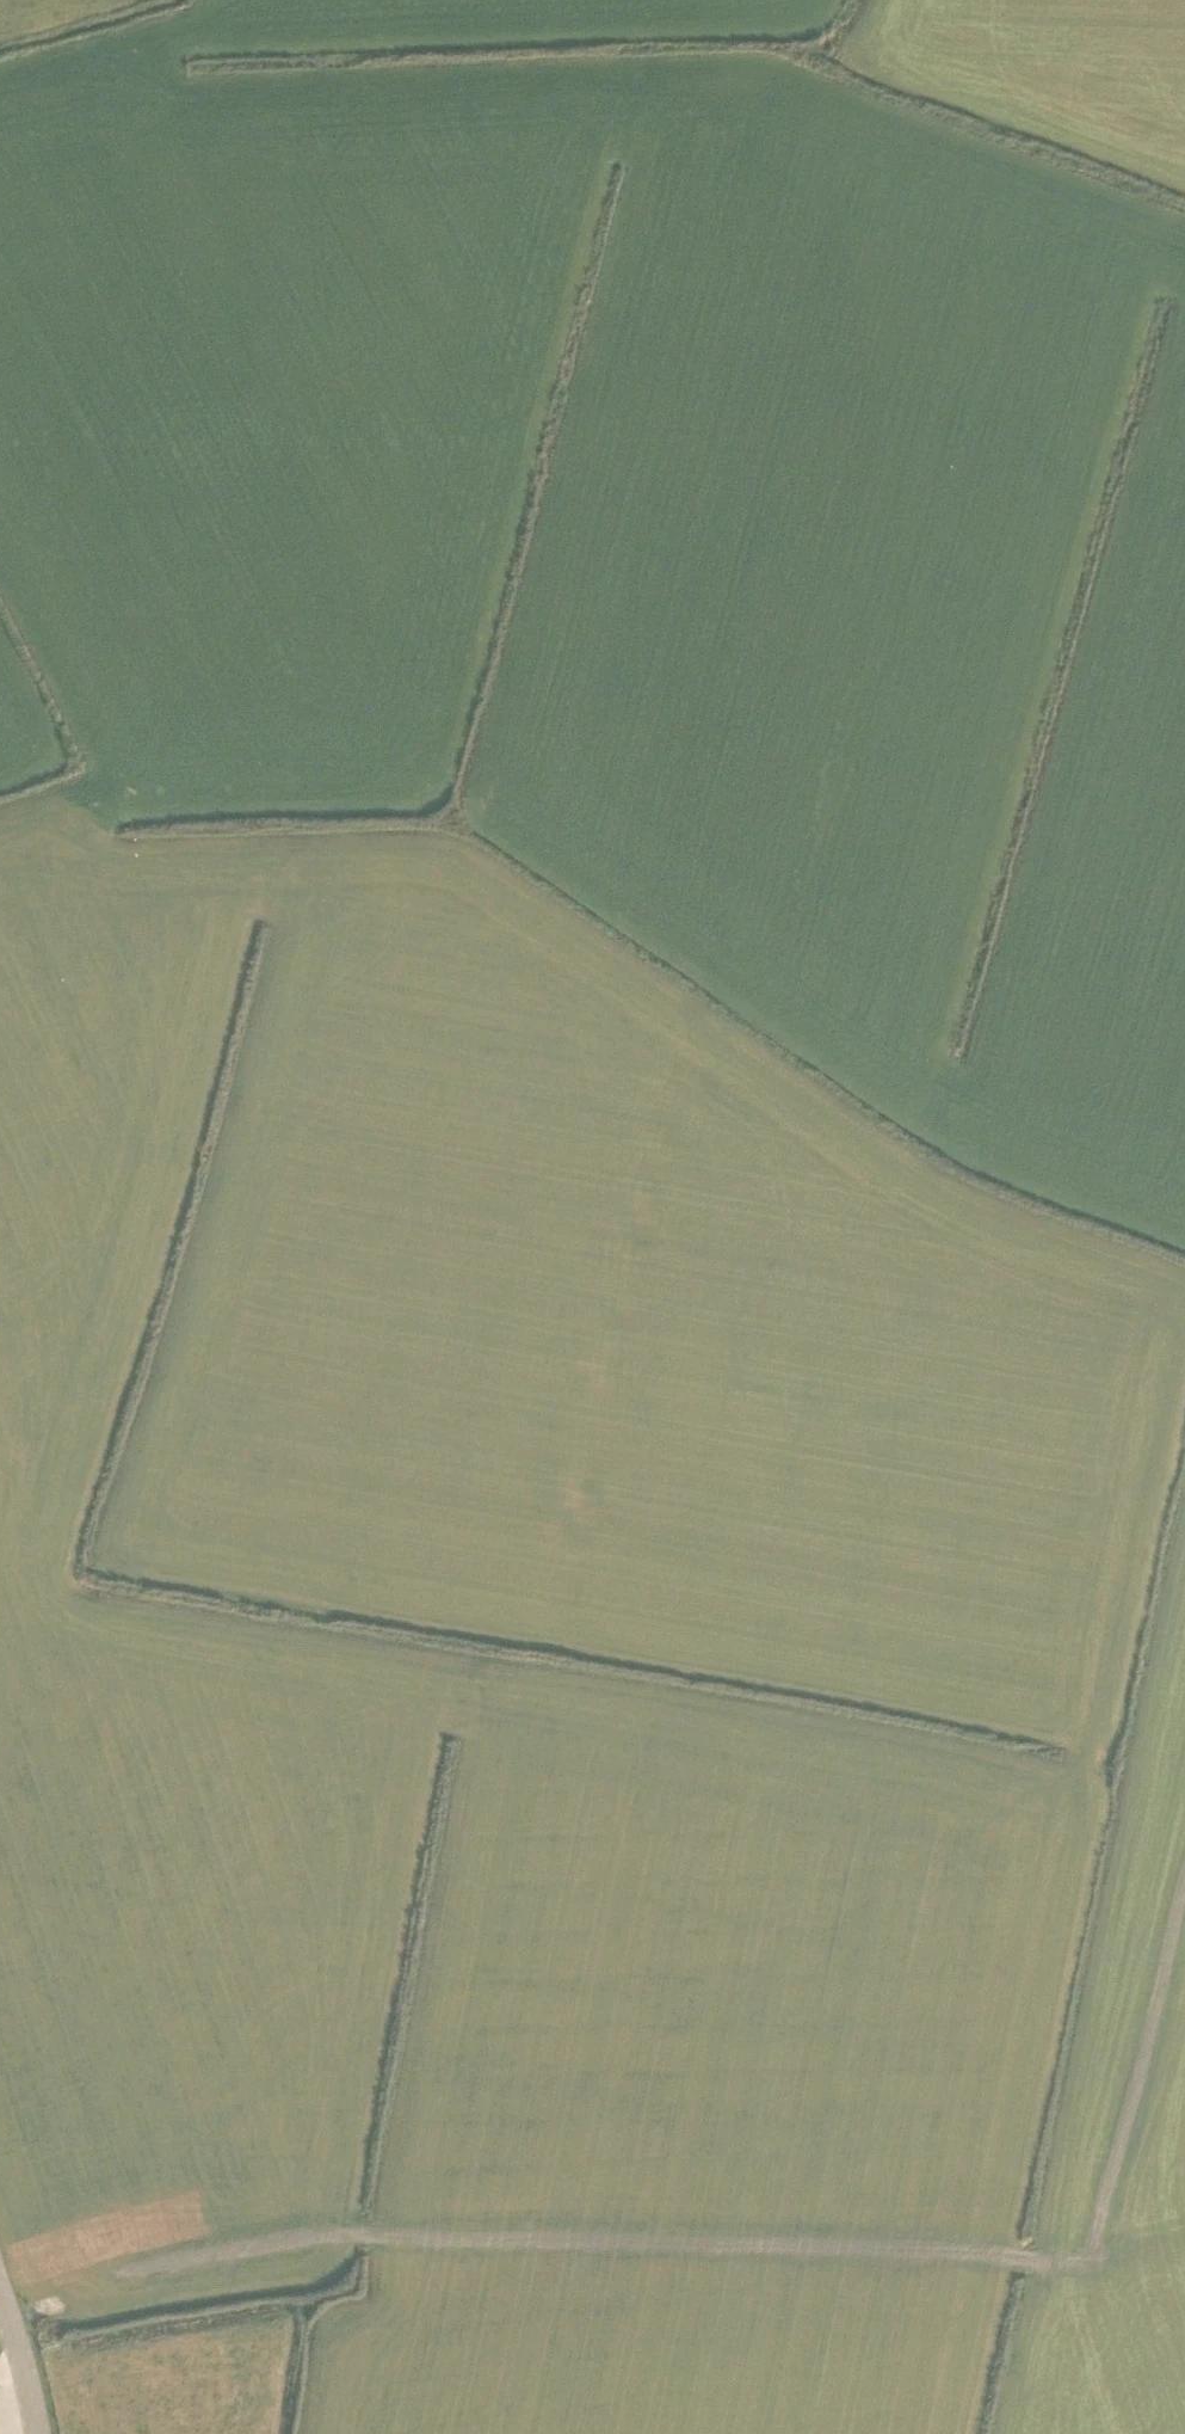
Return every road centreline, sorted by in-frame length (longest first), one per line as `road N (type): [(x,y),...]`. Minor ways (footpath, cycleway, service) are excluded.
road 1 (tertiary): [(37,2433),(0,2300)]

